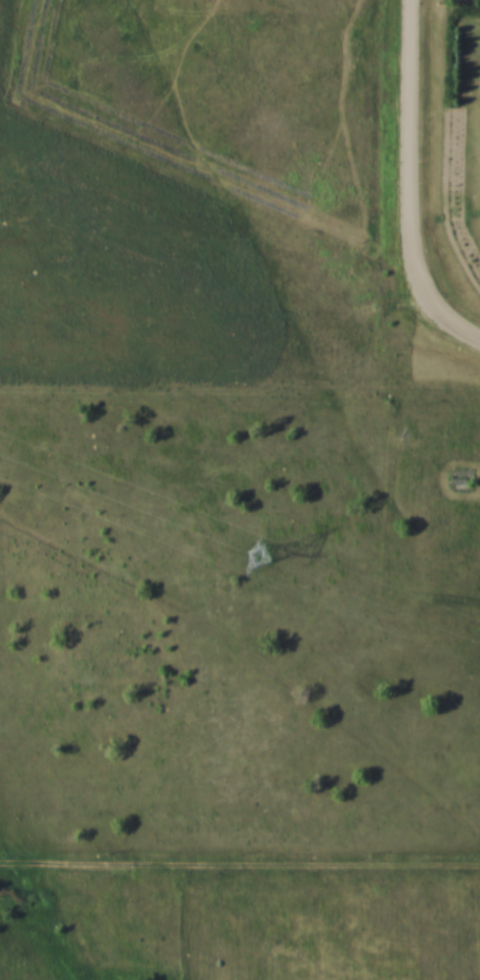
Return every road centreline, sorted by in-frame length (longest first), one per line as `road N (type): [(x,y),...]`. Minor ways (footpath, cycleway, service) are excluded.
road 1 (track): [(479,861),(0,858)]
road 2 (residential): [(479,334),(434,300),(425,276),(416,208),(417,0)]

